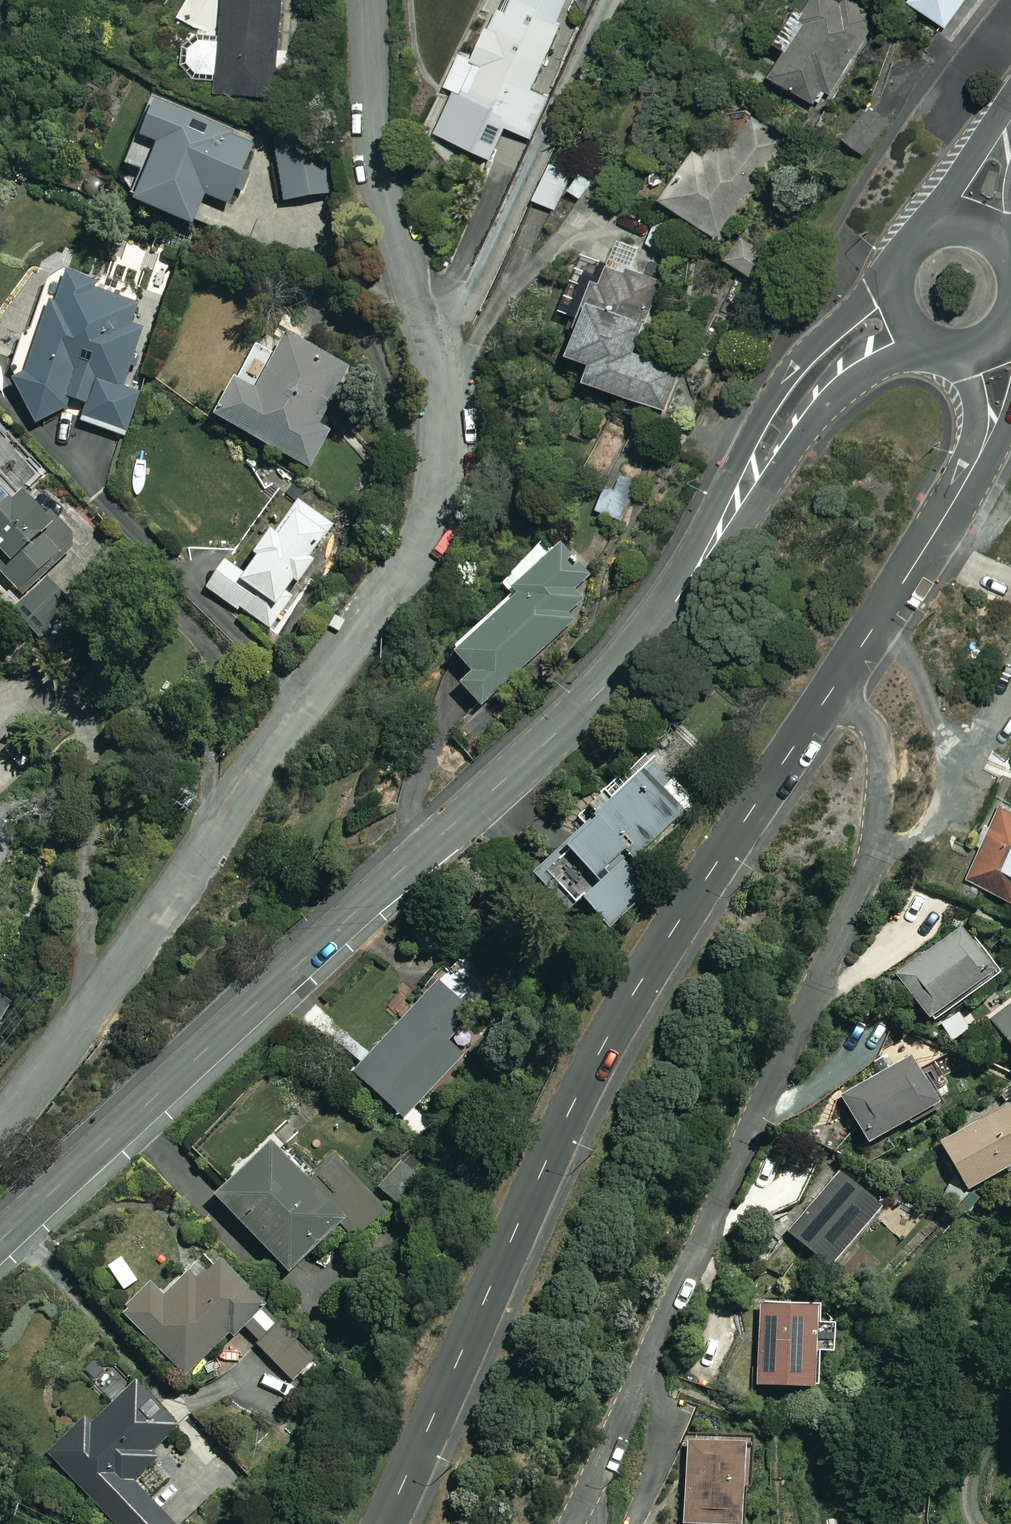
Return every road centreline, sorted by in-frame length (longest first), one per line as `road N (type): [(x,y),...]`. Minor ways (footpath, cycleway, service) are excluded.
road 1 (residential): [(383,1523),(604,1043),(973,469),(996,403),(987,351)]
road 2 (tertiary): [(902,332),(854,346),(805,390),(687,586),(618,674),(0,1241)]
road 3 (residential): [(0,1126),(394,578),(433,508),(445,412),(377,180),(367,0)]
road 4 (tertiary): [(902,332),(887,289),(902,246),(941,221),(987,226)]

